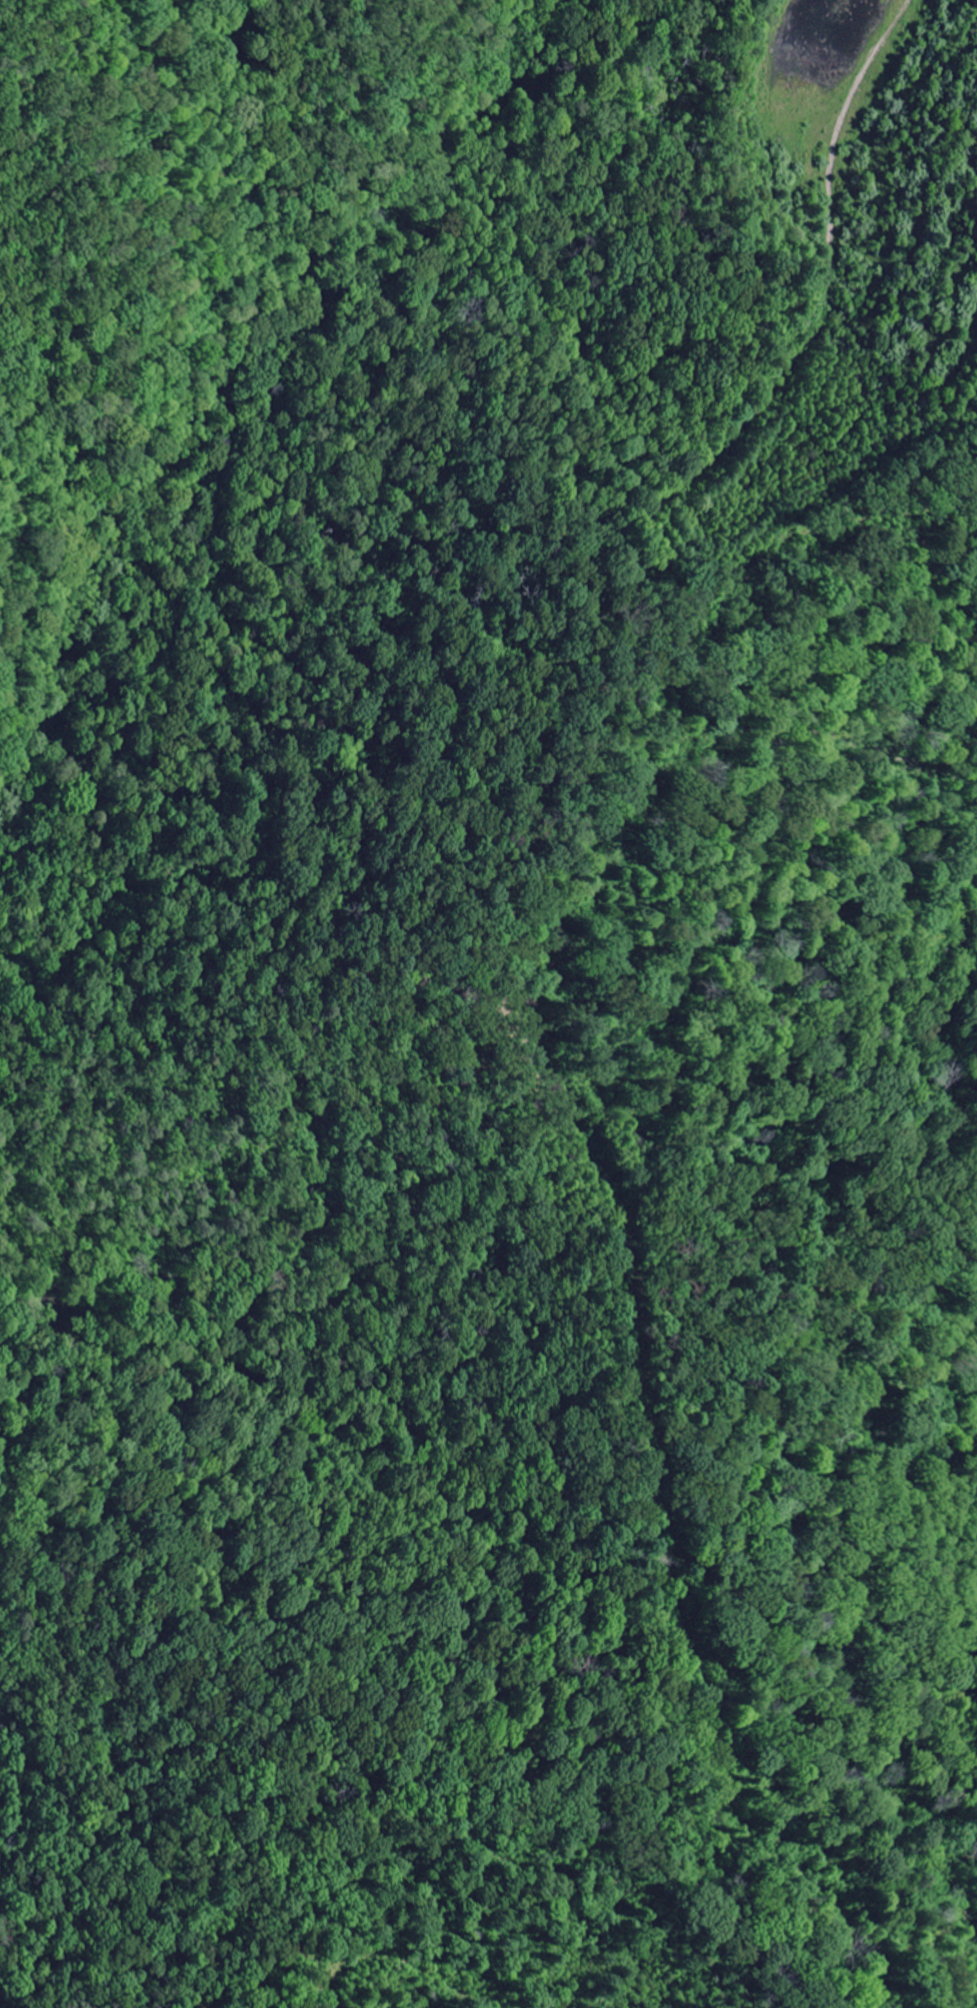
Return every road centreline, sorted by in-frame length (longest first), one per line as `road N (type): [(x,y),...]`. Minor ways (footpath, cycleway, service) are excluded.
road 1 (track): [(976,507),(776,538),(688,638),(660,752),(588,876),(532,1006),(596,1154),(638,1302),(642,1458),(736,1786),(858,1924),(898,2007)]
road 2 (track): [(0,642),(100,443),(147,376)]
road 3 (track): [(509,2007),(354,1960),(348,2007)]

